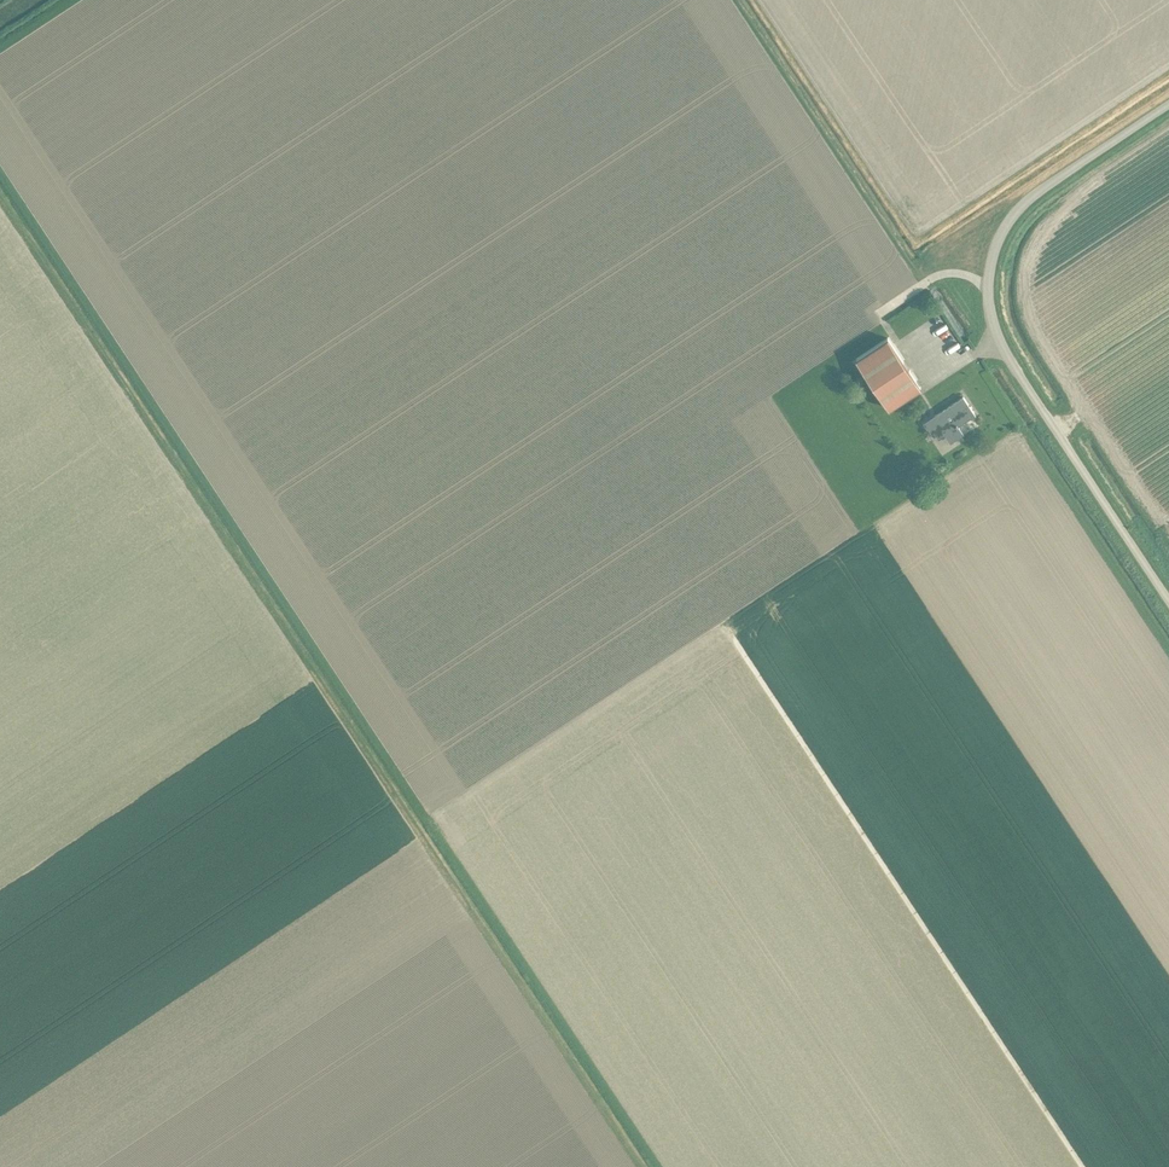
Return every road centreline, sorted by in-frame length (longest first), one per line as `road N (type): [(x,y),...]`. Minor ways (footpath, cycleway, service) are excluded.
road 1 (unclassified): [(1168,603),(999,347),(984,277),(1015,212),(1168,109)]

